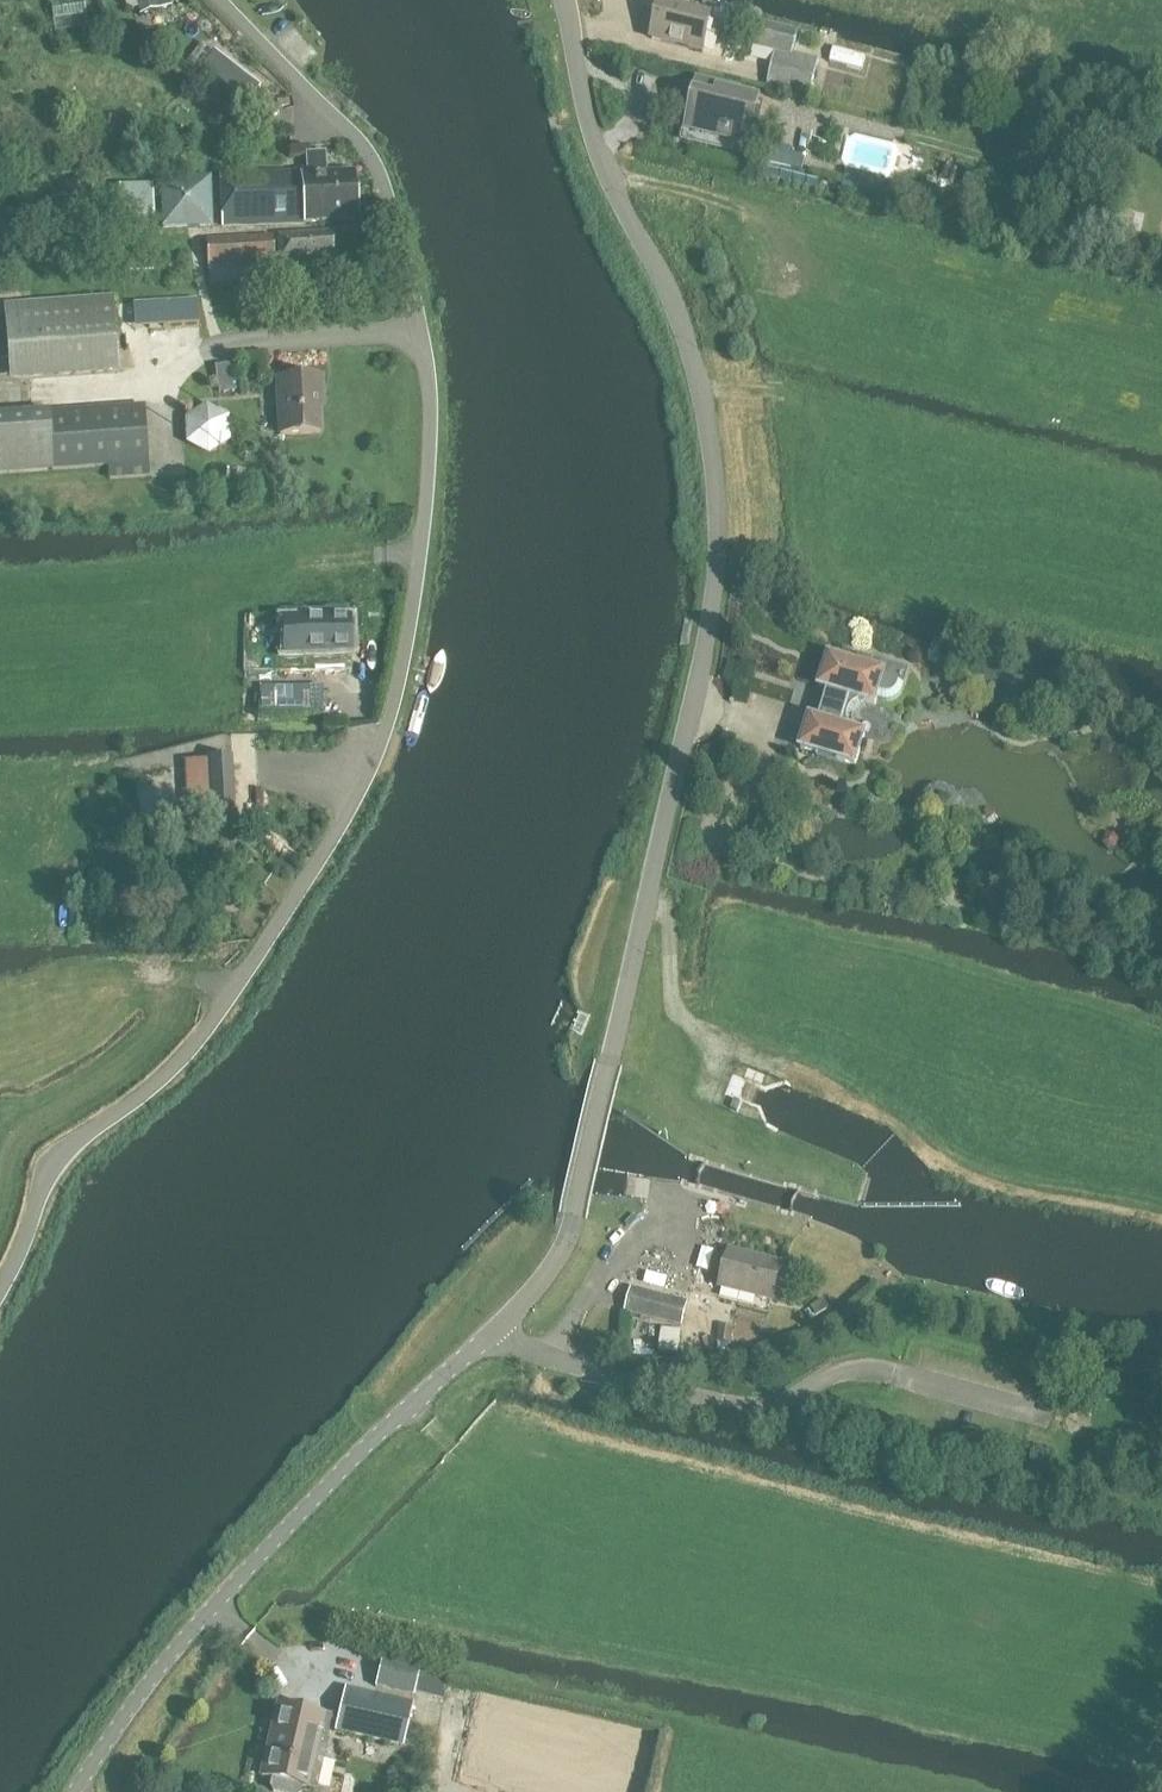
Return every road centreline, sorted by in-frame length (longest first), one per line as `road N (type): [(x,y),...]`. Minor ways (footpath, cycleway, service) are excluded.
road 1 (unclassified): [(82,1791),(241,1575),(428,1397),(549,1266),(575,1219),(716,548),(702,398),(673,303),(603,185),(562,0)]
road 2 (unclassified): [(0,1291),(21,1256),(44,1166),(204,1037),(350,797),(398,664),(429,504),(425,345),(375,163),(218,0)]

